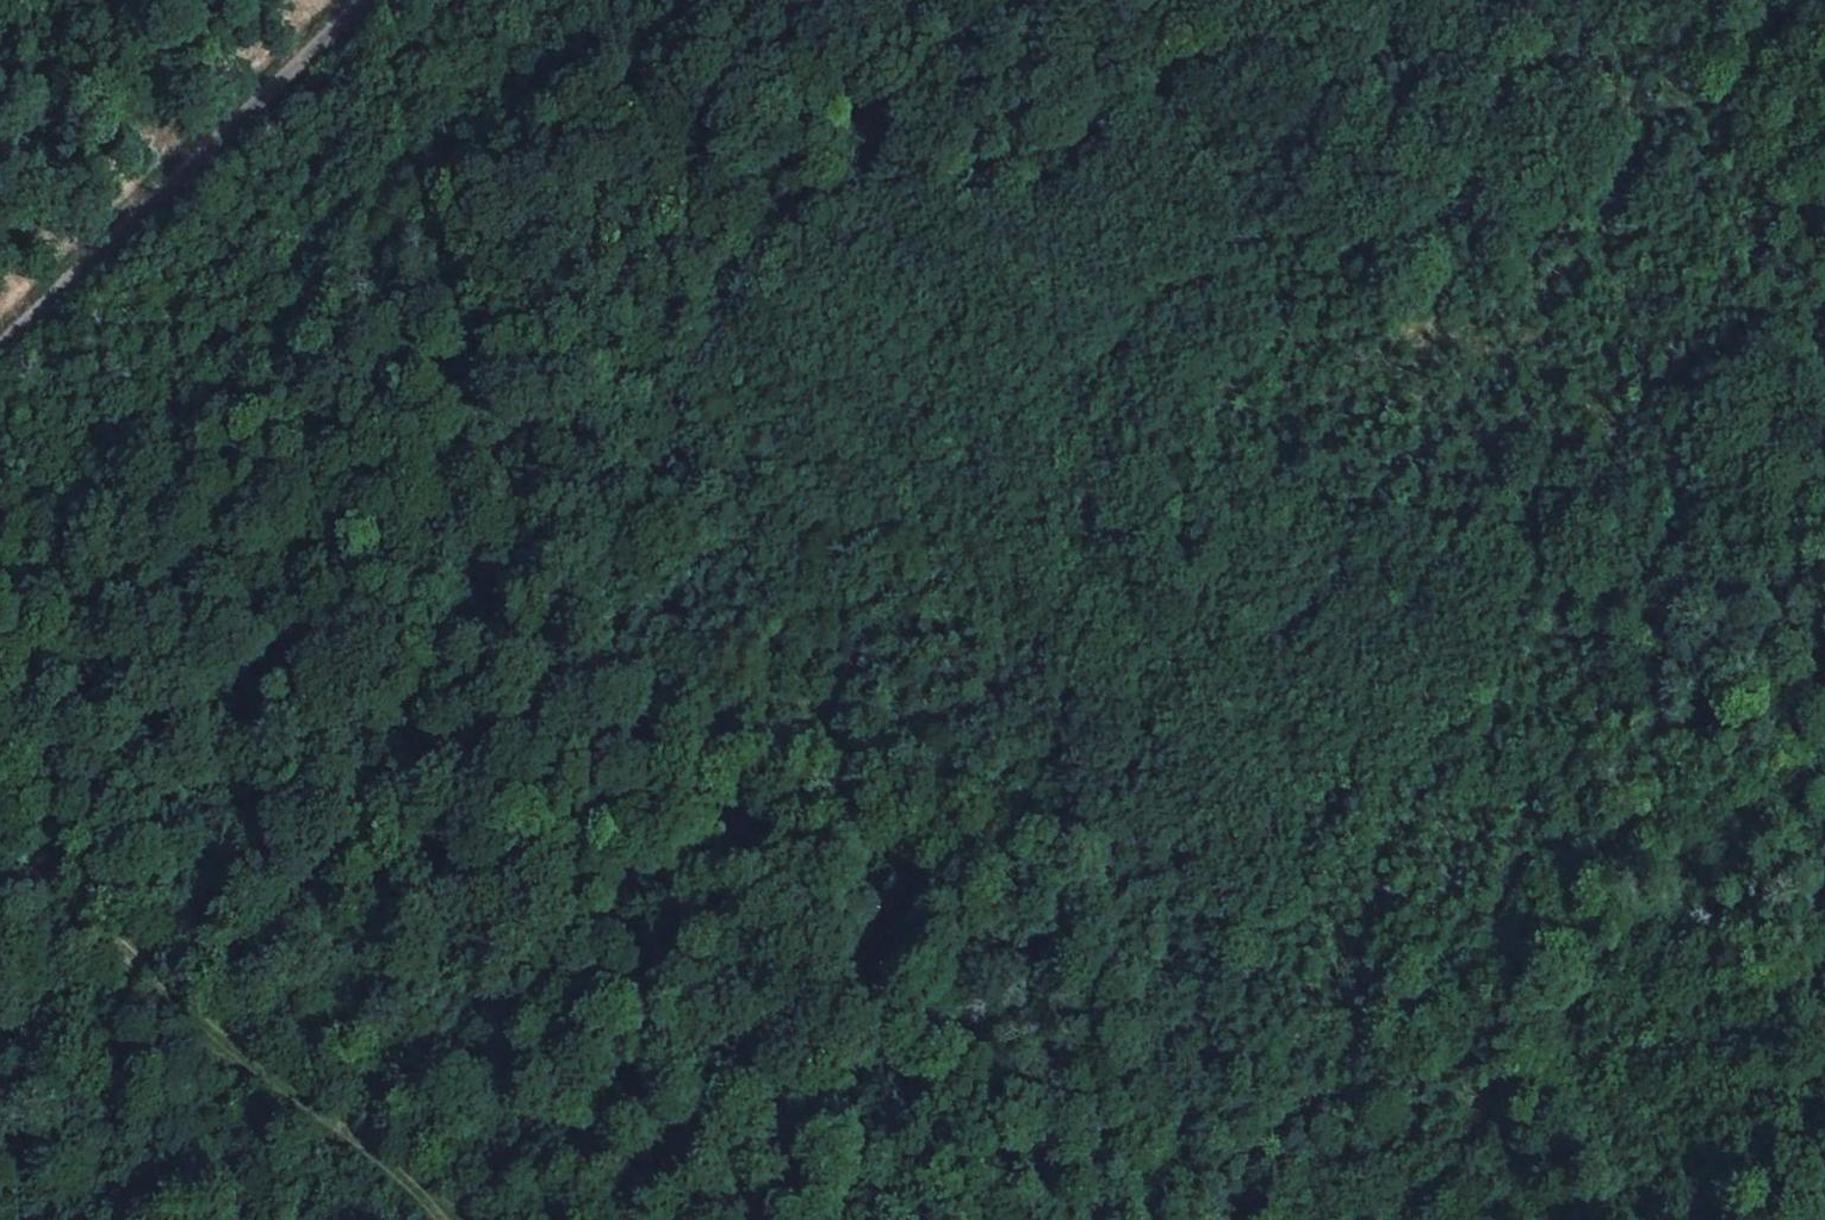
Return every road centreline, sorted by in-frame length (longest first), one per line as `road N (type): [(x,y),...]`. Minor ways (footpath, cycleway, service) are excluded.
road 1 (track): [(0,375),(384,0)]

